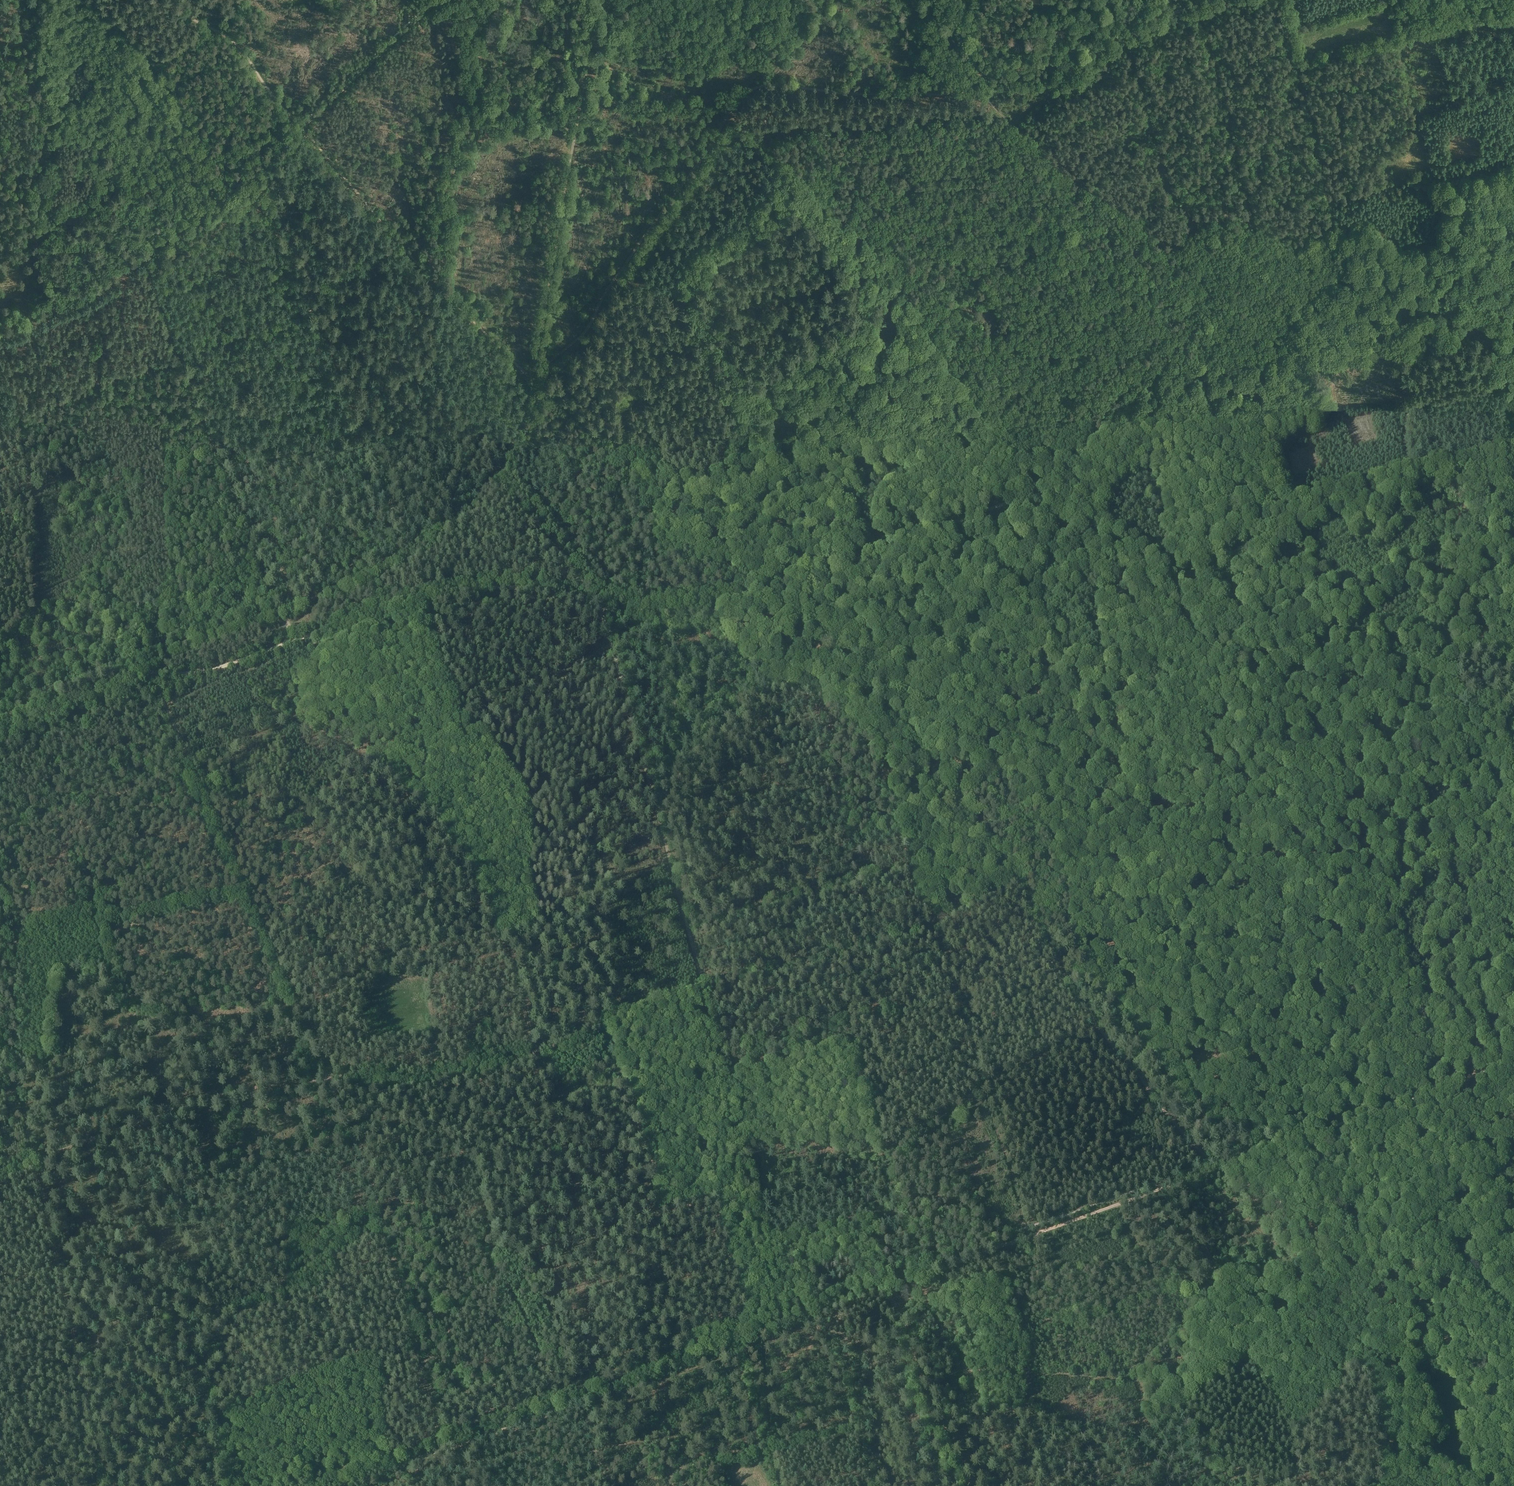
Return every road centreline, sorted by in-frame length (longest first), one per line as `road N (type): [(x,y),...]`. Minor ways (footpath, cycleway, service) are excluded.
road 1 (track): [(141,671),(204,671),(460,591),(556,589),(641,615),(677,616),(774,598),(1082,474),(1213,392),(1287,369),(1435,346),(1513,319)]
road 2 (track): [(528,375),(589,324),(743,94),(1041,90),(1157,20),(1209,0)]
road 3 (track): [(1213,392),(1456,1083)]
road 4 (track): [(1018,877),(910,722),(781,602),(660,537),(630,473),(528,375)]
road 5 (track): [(889,1286),(1456,1083)]
road 6 (track): [(498,479),(593,601),(707,991)]
road 7 (track): [(728,115),(863,232),(1050,487)]
road 8 (track): [(0,423),(314,305),(262,160)]
road 9 (track): [(341,1485),(787,1323)]
road 10 (track): [(154,672),(327,1078)]
road 11 (track): [(143,253),(289,642)]
road 12 (track): [(707,991),(620,1015),(485,1069),(412,1080),(327,1078)]
road 13 (track): [(0,508),(54,480),(130,484),(174,506),(364,436)]
road 14 (track): [(327,1078),(381,1214),(442,1442)]
road 15 (track): [(595,0),(528,375)]
road 16 (track): [(0,333),(95,294),(301,126)]
road 17 (track): [(1210,1161),(1100,1030),(1018,877)]
road 18 (track): [(1210,1161),(1513,1325)]
road 19 (track): [(707,991),(787,1323)]
road 20 (track): [(528,375),(301,126)]
road 21 (track): [(707,991),(939,923),(1018,877)]
road 22 (track): [(34,1161),(105,1485)]
road 23 (track): [(34,1161),(164,1109),(327,1078)]
road 24 (track): [(141,671),(404,554)]
road 25 (track): [(0,897),(17,1004),(14,1068),(34,1161)]
road 26 (track): [(922,1274),(883,1155),(804,1143),(750,1155)]
road 27 (track): [(974,1485),(931,1415),(889,1286)]
road 28 (track): [(171,0),(245,51),(301,126)]
road 29 (track): [(364,436),(528,375)]
road 30 (track): [(1507,1231),(1456,1083)]
road 31 (track): [(0,734),(141,671)]
road 32 (track): [(1513,1330),(1499,1360),(1483,1471)]
road 33 (track): [(314,305),(364,436)]
road 34 (track): [(446,406),(426,271)]
road 35 (track): [(23,192),(57,312)]
road 36 (track): [(364,436),(404,554)]
road 37 (track): [(404,554),(498,479)]

